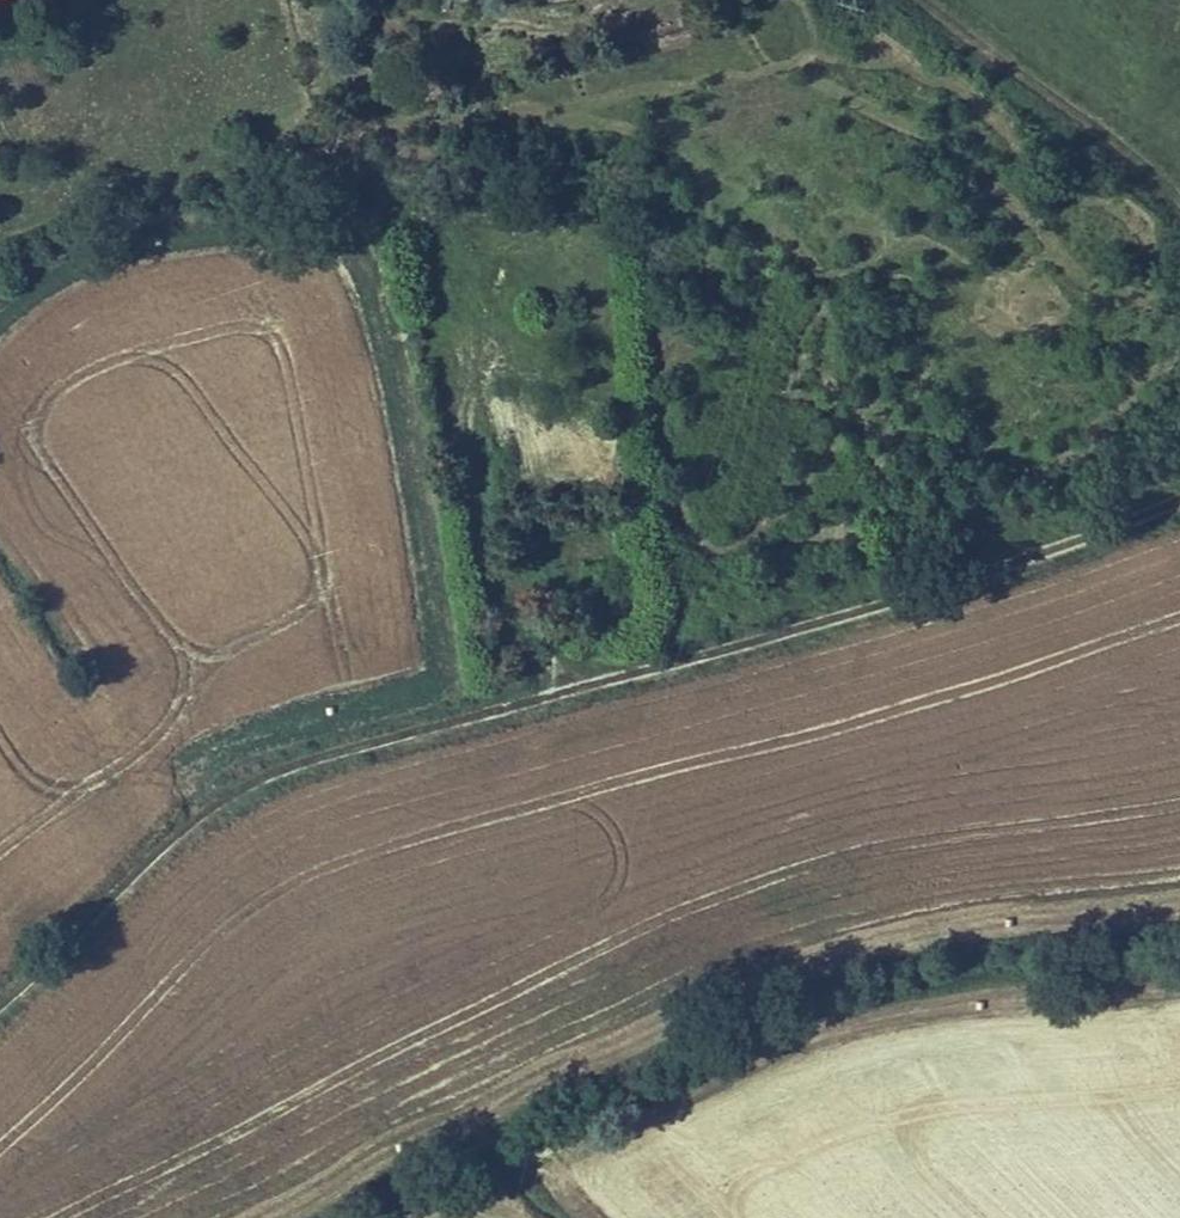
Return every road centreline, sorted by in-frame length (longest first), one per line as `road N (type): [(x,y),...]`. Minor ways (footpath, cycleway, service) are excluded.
road 1 (track): [(0,982),(182,807),(1179,479)]
road 2 (track): [(1179,197),(1146,157),(945,0)]

